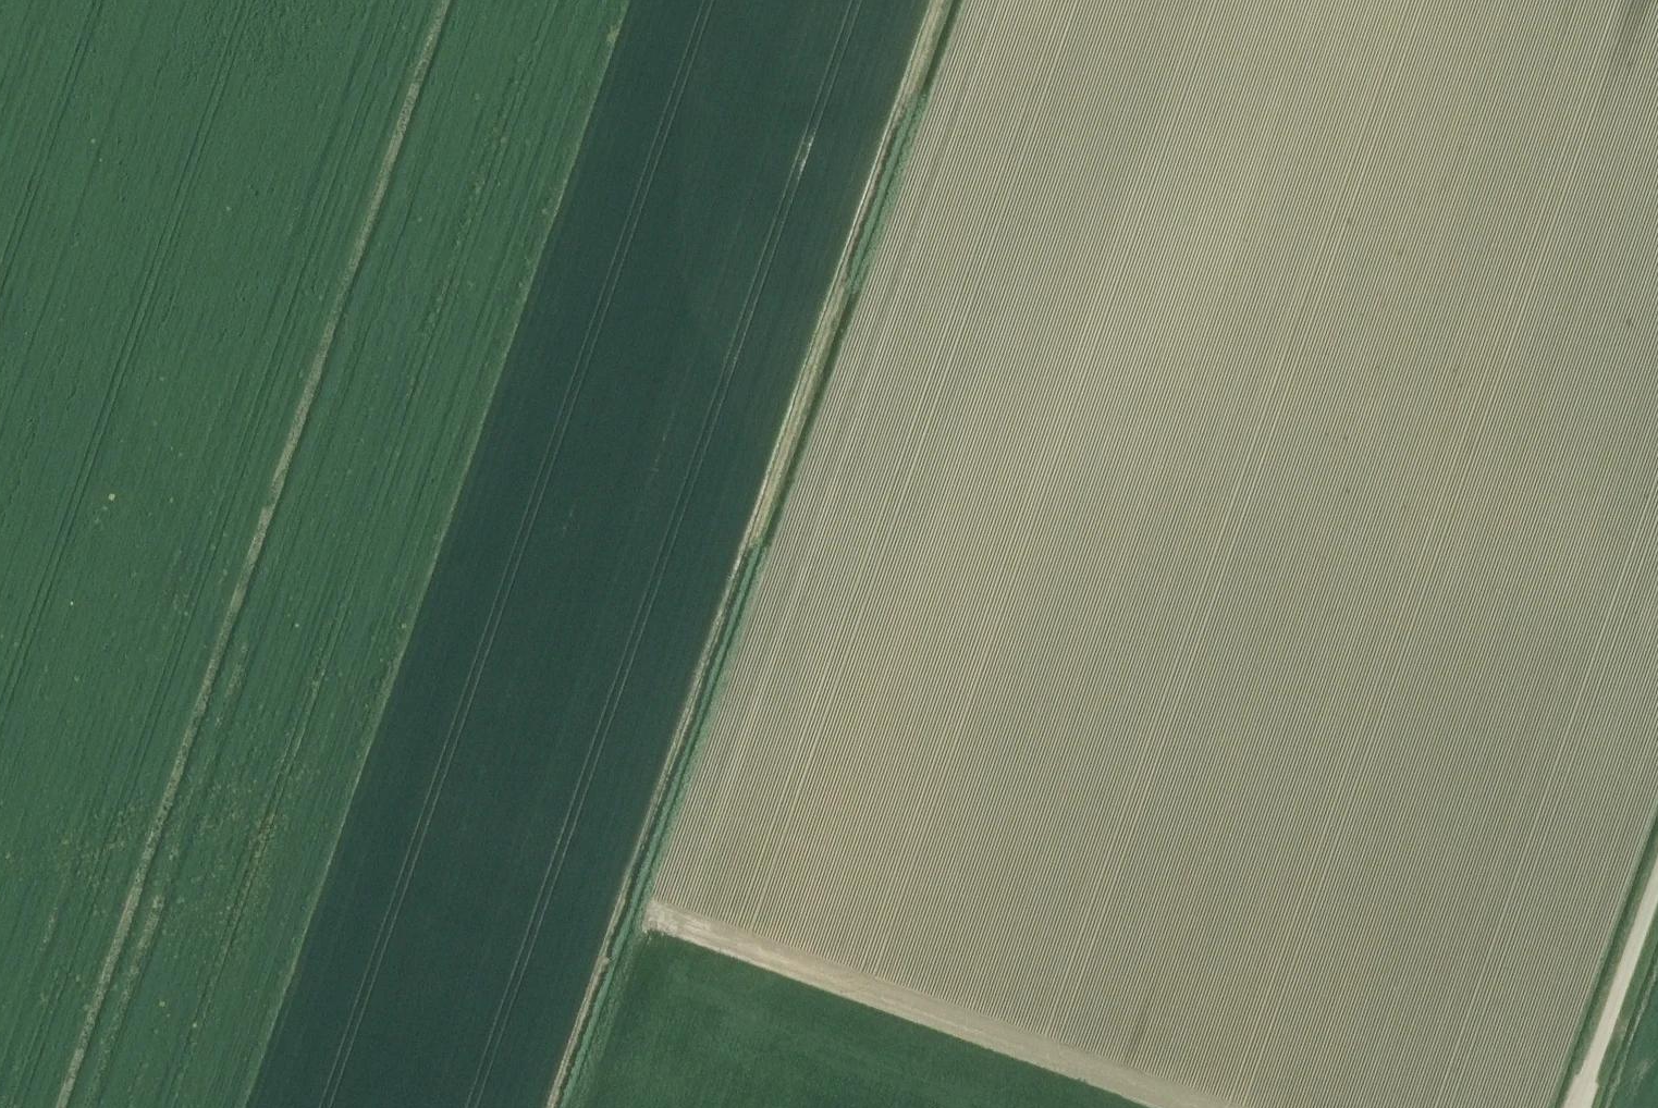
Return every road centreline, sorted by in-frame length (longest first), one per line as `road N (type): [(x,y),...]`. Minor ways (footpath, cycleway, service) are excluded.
road 1 (unclassified): [(1563,1107),(1657,841)]

